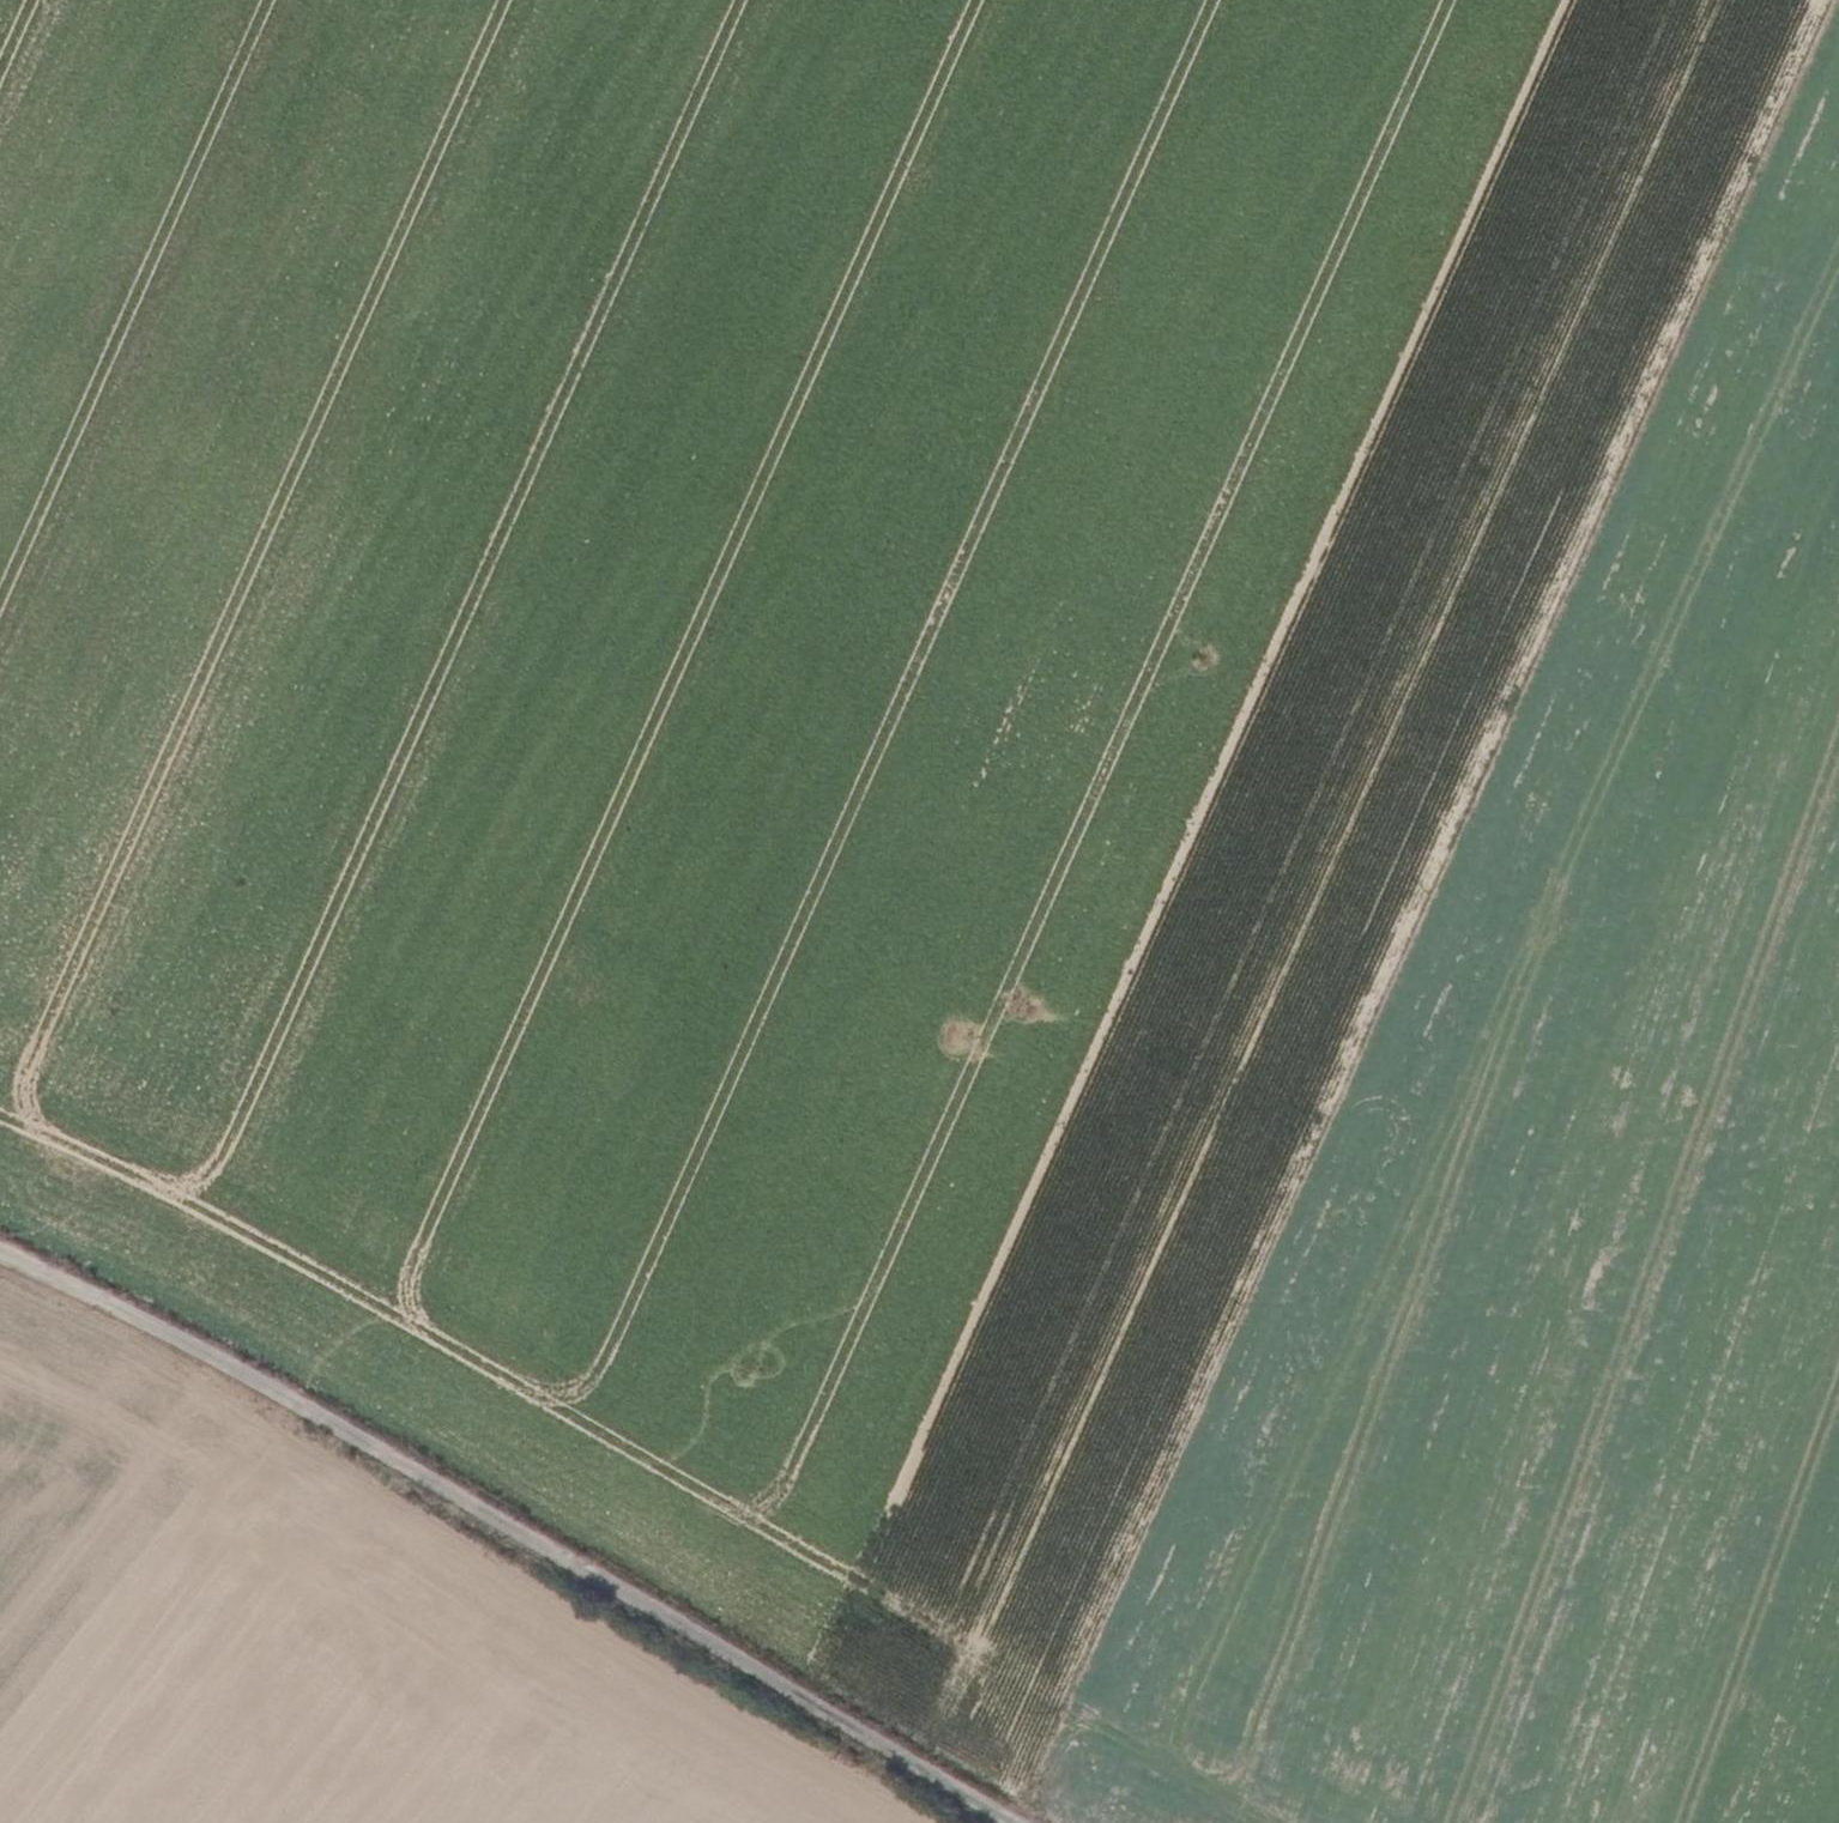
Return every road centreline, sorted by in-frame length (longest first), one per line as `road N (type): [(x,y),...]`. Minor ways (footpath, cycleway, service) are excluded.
road 1 (track): [(0,1258),(282,1400),(1016,1822)]

